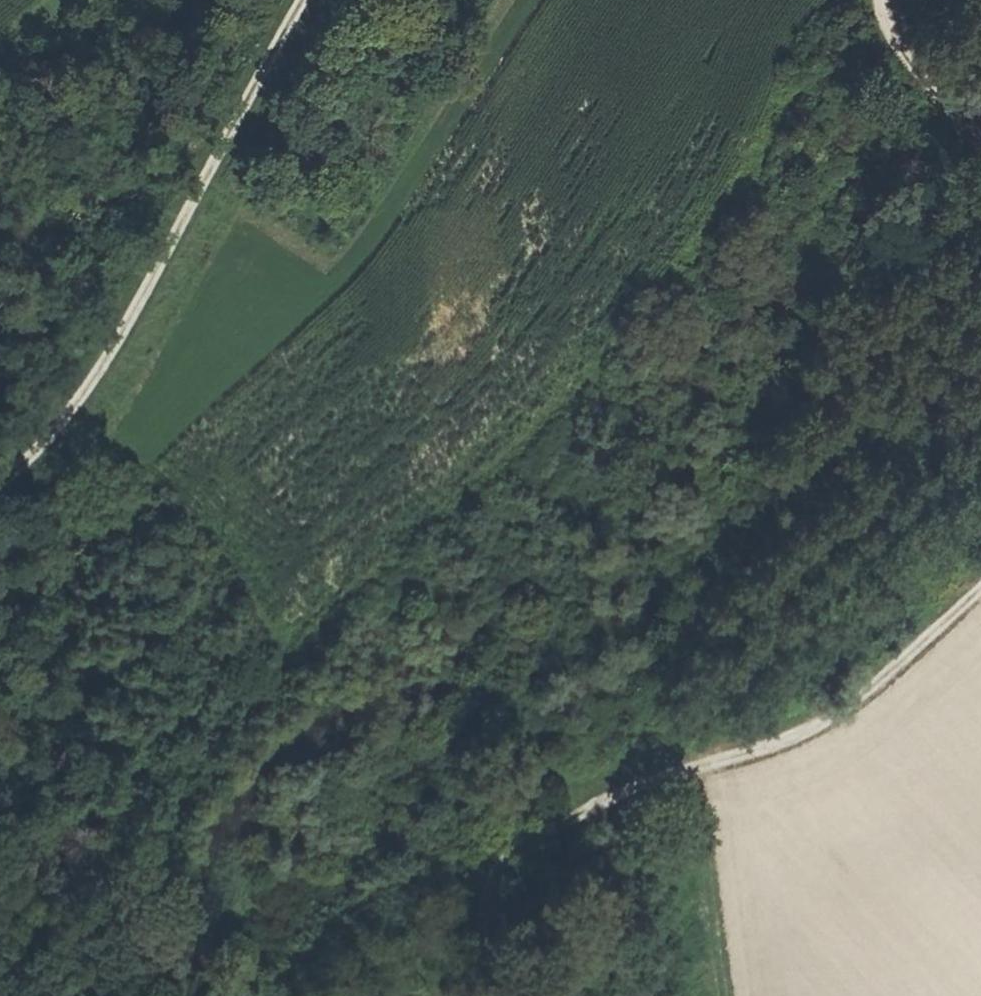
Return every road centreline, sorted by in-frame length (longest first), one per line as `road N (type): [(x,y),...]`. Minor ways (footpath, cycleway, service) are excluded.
road 1 (track): [(980,584),(813,733),(536,837),(503,868),(485,909),(479,995)]
road 2 (track): [(309,0),(68,428),(0,485)]
road 3 (track): [(882,0),(892,53),(980,150)]

